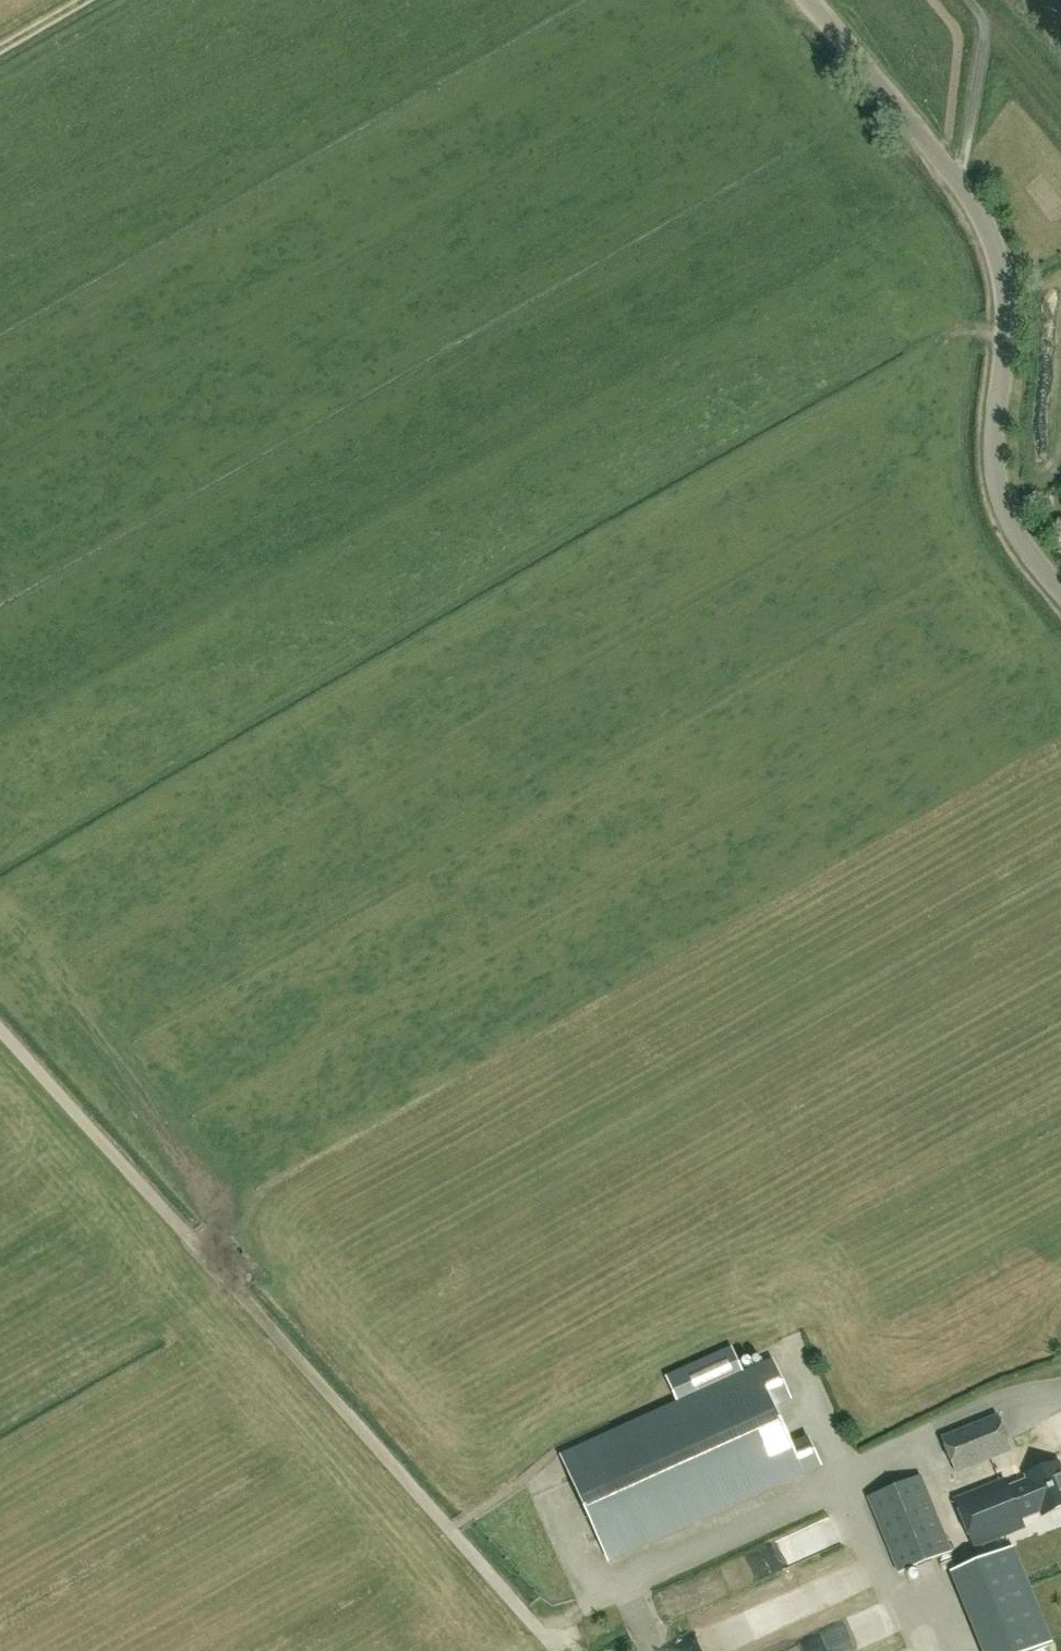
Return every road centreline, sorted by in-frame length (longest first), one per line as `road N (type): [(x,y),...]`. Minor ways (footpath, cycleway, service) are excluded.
road 1 (track): [(0,1028),(545,1628)]
road 2 (unclassified): [(1060,590),(1013,520),(999,482),(996,432),(1010,329),(996,246),(961,181),(808,0)]

